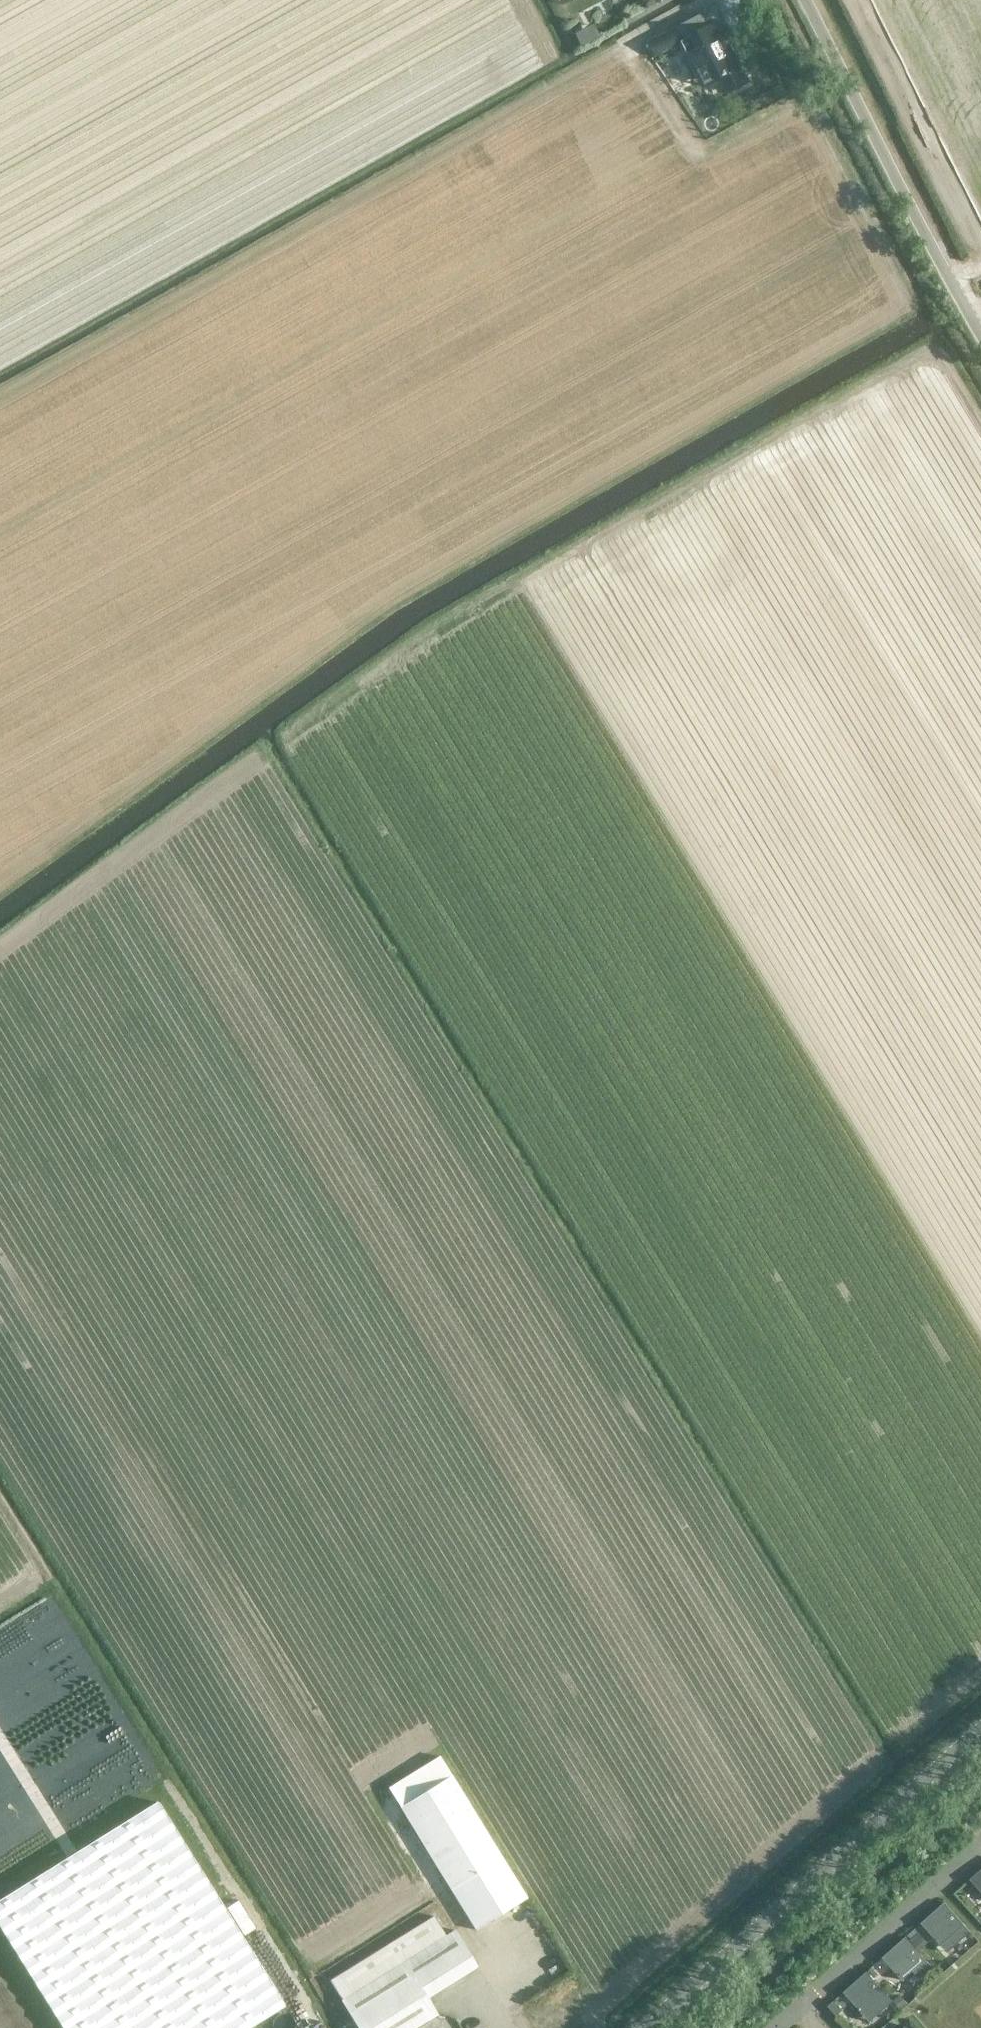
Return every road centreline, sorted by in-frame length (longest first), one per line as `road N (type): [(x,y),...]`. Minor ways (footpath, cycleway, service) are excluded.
road 1 (tertiary): [(645,2027),(980,1729)]
road 2 (unclassified): [(980,333),(806,0)]

